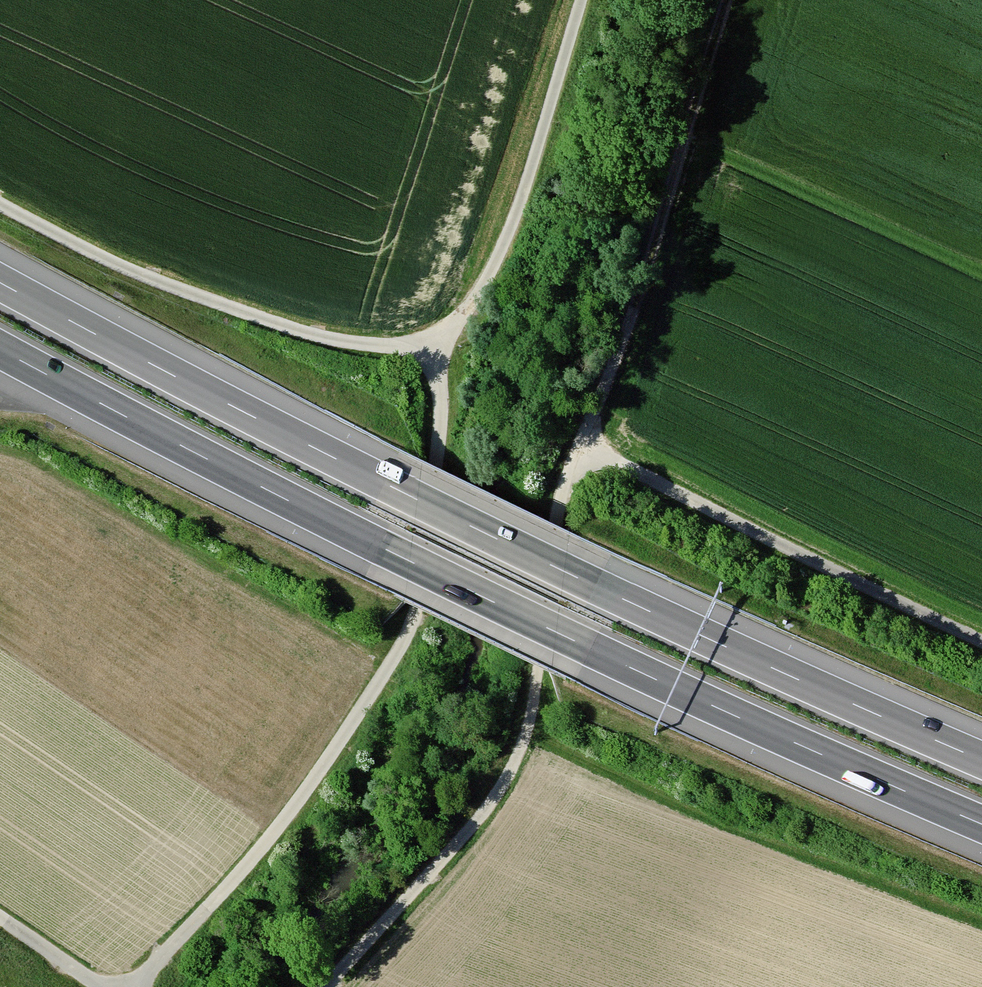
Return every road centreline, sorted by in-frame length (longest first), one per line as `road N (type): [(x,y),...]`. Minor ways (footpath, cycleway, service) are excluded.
road 1 (motorway): [(981,760),(564,571),(0,283)]
road 2 (motorway): [(0,349),(556,632),(981,824)]
road 3 (track): [(981,641),(582,444),(557,525),(534,701),(514,764),(469,830),(326,986)]
road 4 (track): [(581,0),(500,253),(473,303),(430,337),(385,345),(290,328),(163,283),(0,204)]
road 5 (track): [(430,337),(441,416),(430,552),(413,622),(296,805),(133,986)]
road 6 (track): [(727,0),(636,306),(582,444)]
road 7 (track): [(98,986),(0,917)]

